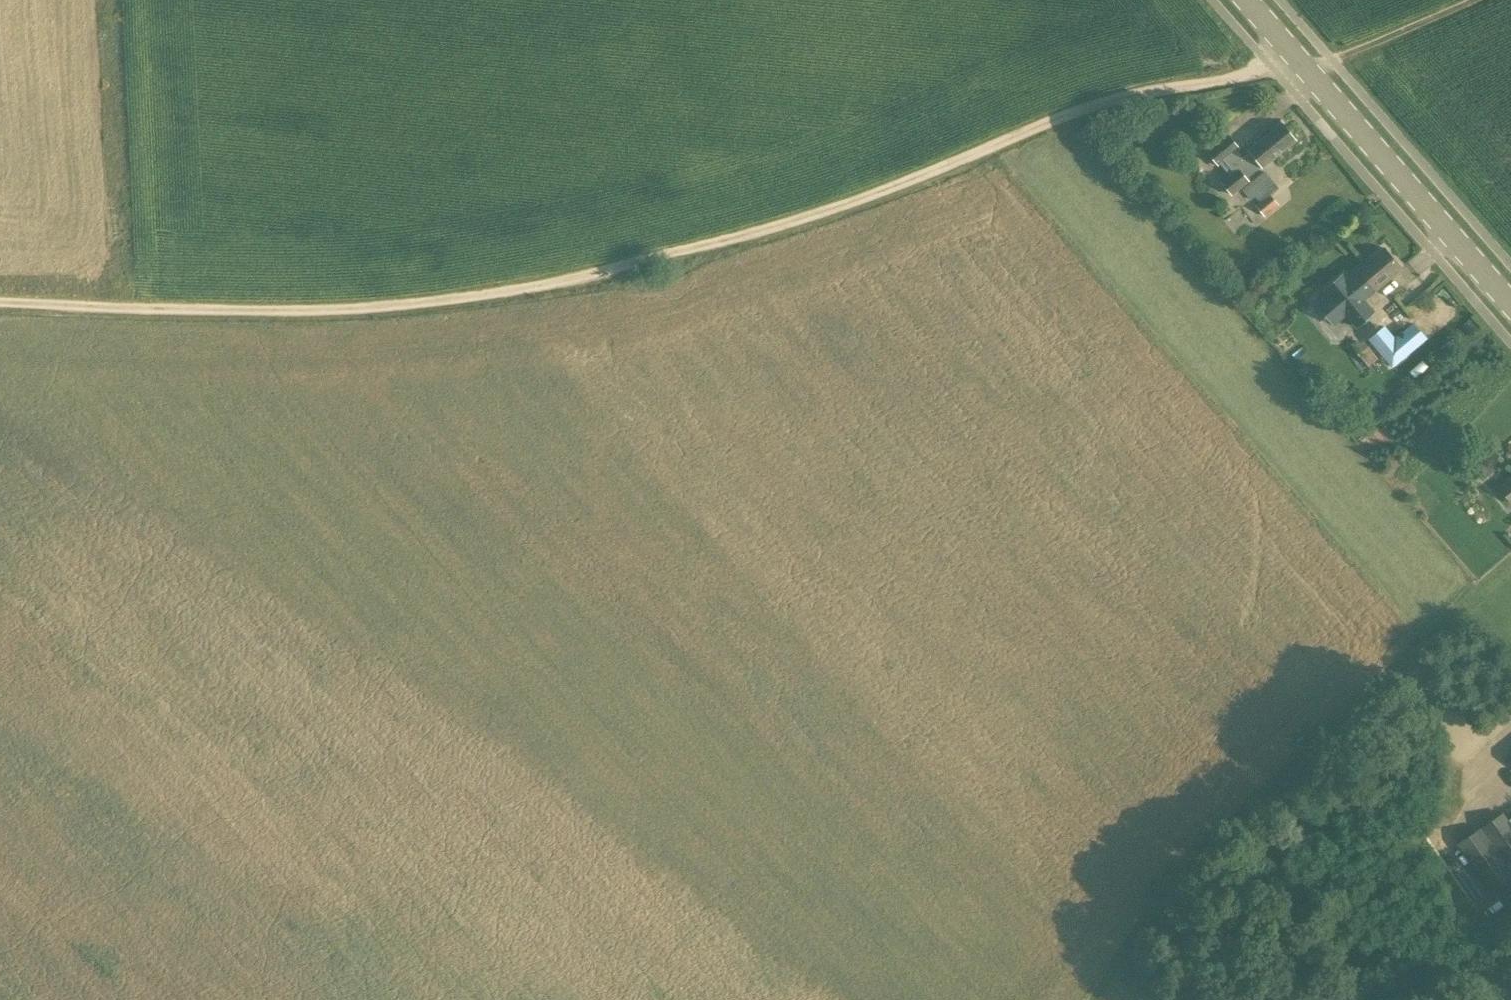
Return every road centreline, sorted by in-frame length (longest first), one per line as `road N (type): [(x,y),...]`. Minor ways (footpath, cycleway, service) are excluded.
road 1 (track): [(0,302),(312,313),(518,292),(702,249),(926,177),(1056,121),(1250,70),(1286,46)]
road 2 (secondary): [(1510,302),(1246,0)]
road 3 (track): [(1469,0),(1334,60)]

